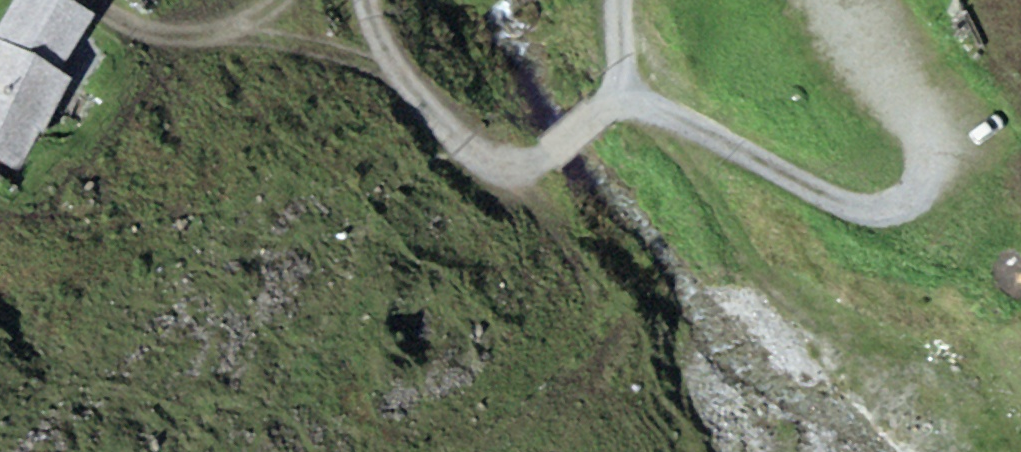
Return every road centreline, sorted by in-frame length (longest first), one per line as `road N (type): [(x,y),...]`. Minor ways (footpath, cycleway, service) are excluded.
road 1 (track): [(624,93),(520,168),(488,161),(402,72),(372,0)]
road 2 (track): [(624,93),(862,208),(891,205),(929,179)]
road 3 (track): [(292,0),(253,30),(192,35),(136,29),(93,0)]
road 4 (track): [(253,30),(402,72)]

